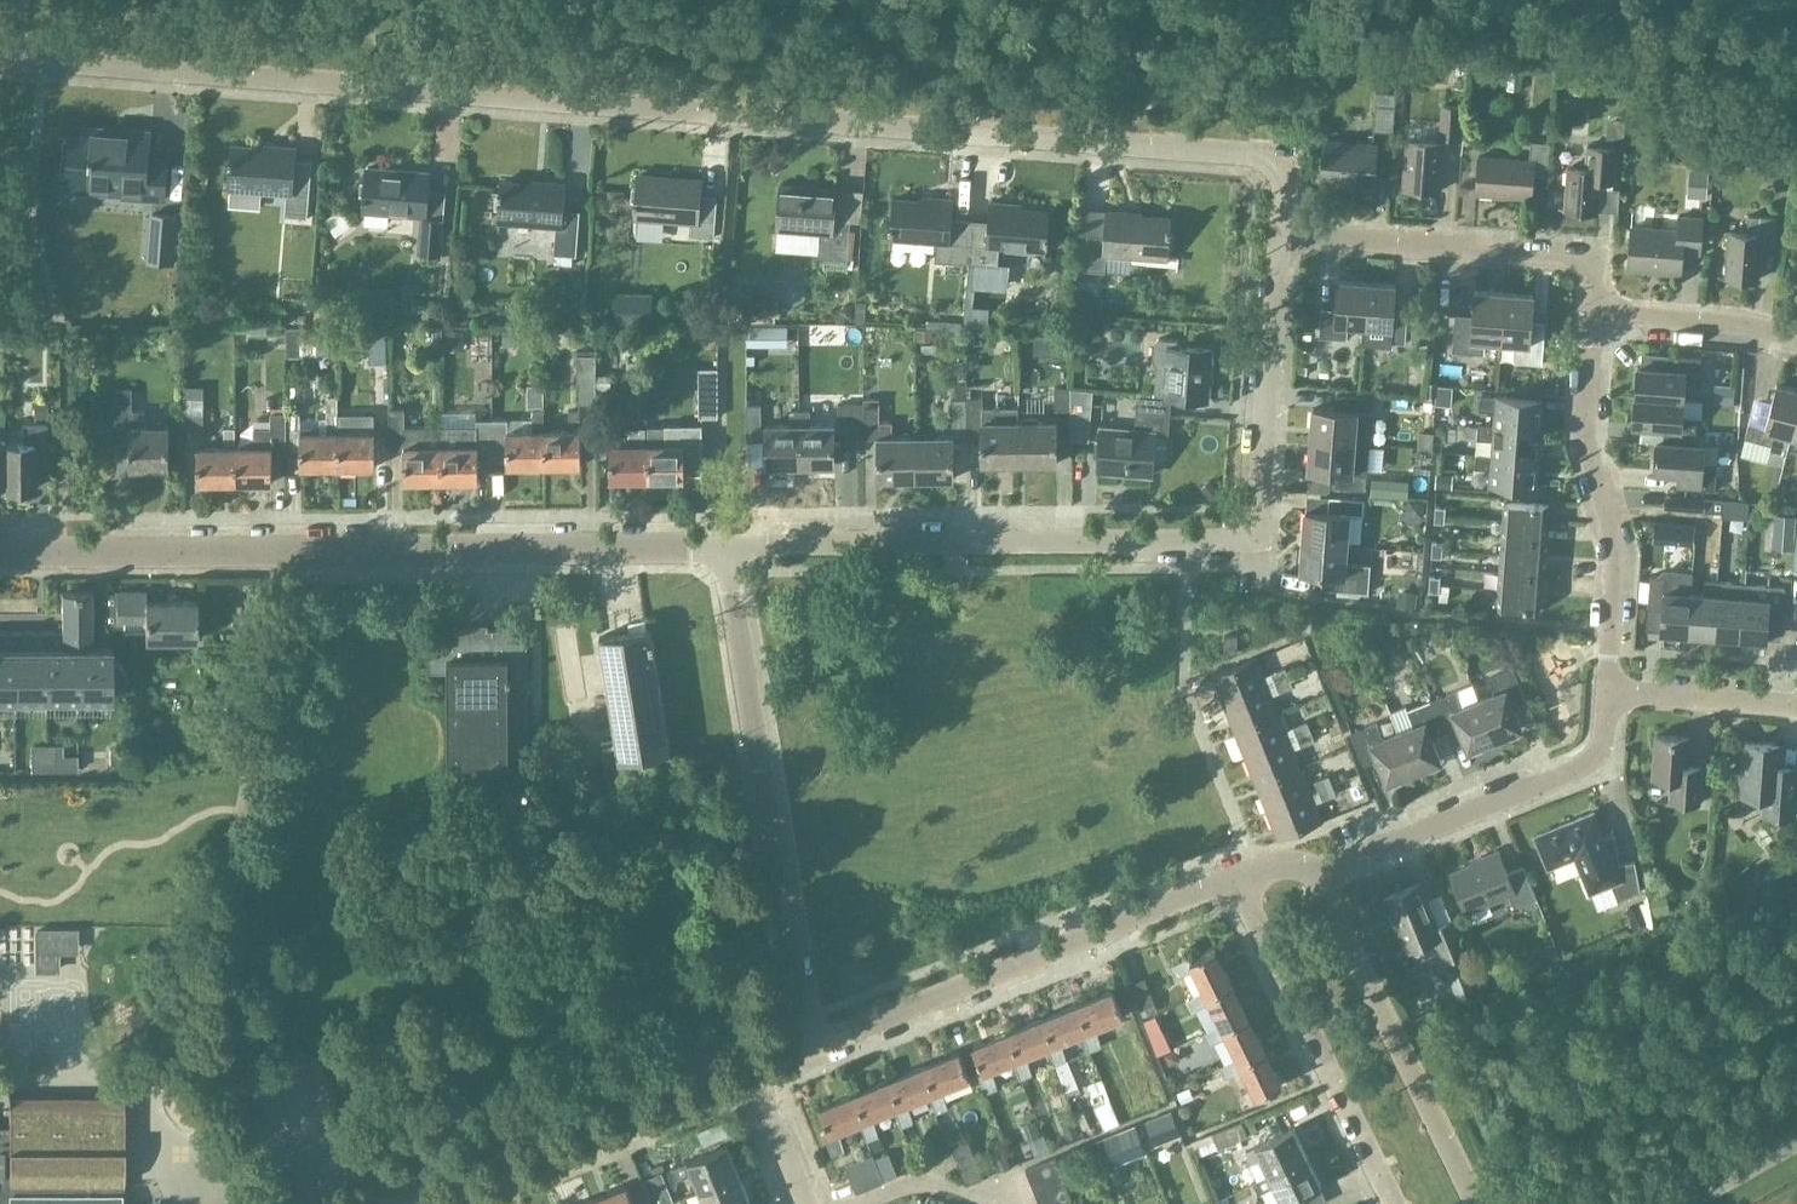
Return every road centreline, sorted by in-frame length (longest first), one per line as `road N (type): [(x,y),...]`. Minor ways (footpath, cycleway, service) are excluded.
road 1 (residential): [(1279,235),(1285,157),(0,54)]
road 2 (residential): [(722,547),(1249,545),(1260,497),(1279,235)]
road 3 (residential): [(0,553),(722,547)]
road 4 (residential): [(814,1046),(800,1013),(722,547)]
road 5 (residential): [(814,1046),(1234,877)]
road 6 (residential): [(1608,692),(1615,551),(1584,434),(1594,311)]
road 7 (residential): [(1594,311),(1598,259),(1279,235)]
road 8 (residential): [(1316,876),(1585,765),(1603,741),(1608,692)]
road 9 (residential): [(1316,876),(1475,1203)]
road 10 (residential): [(1394,1203),(1234,877)]
road 11 (residential): [(426,1203),(752,1072)]
road 12 (residential): [(1796,336),(1733,321),(1594,311)]
road 13 (residential): [(1608,692),(1796,708)]
road 14 (residential): [(806,1203),(752,1072)]

